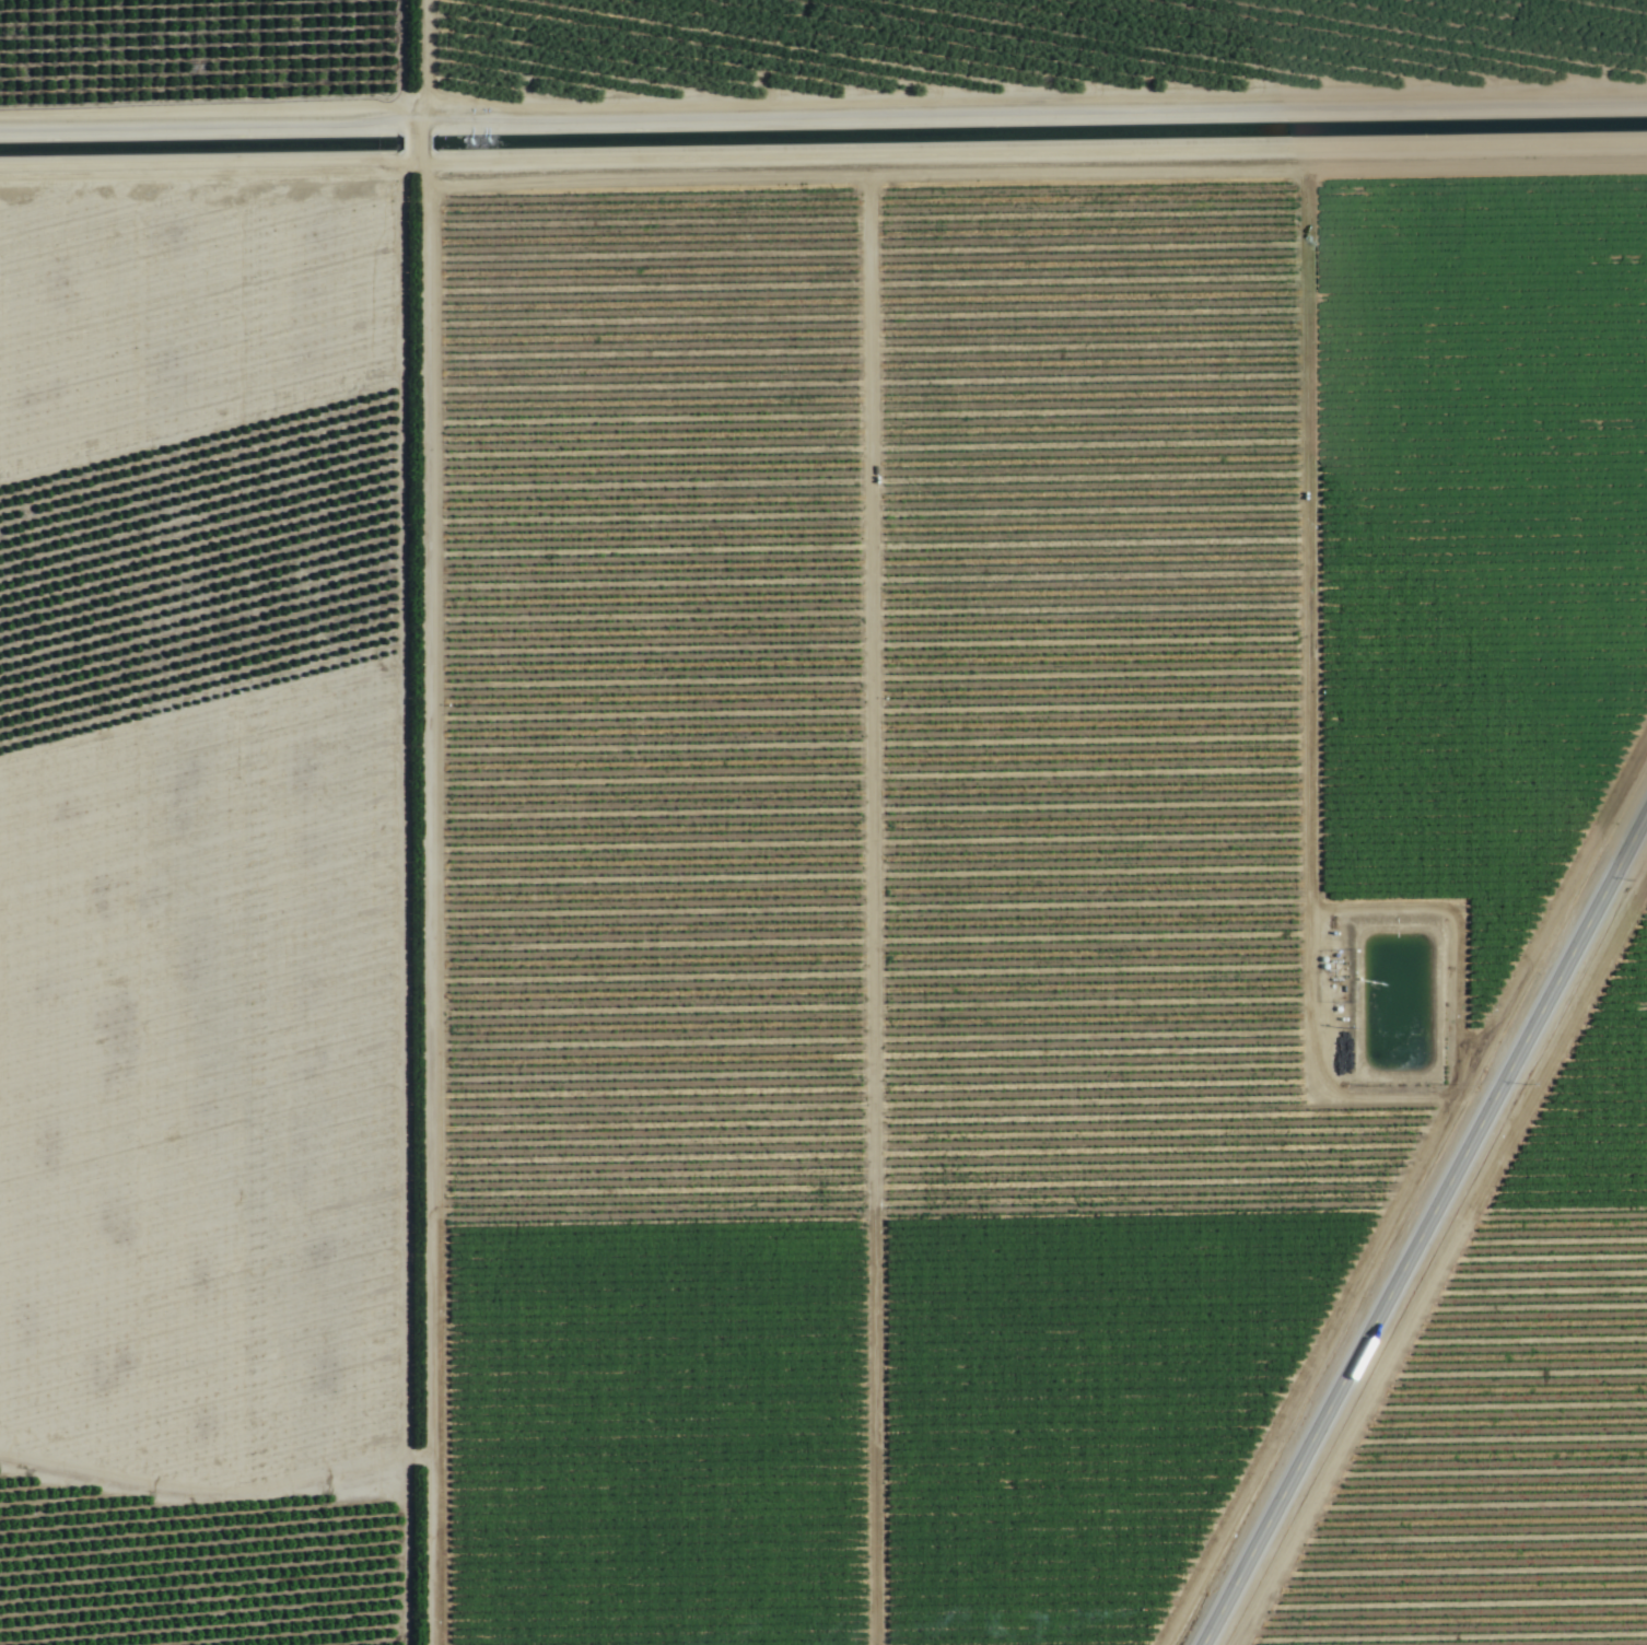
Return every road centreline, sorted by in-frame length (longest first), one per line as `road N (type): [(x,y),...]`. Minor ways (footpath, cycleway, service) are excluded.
road 1 (residential): [(419,1644),(419,0)]
road 2 (secondary): [(1206,1644),(1646,820)]

